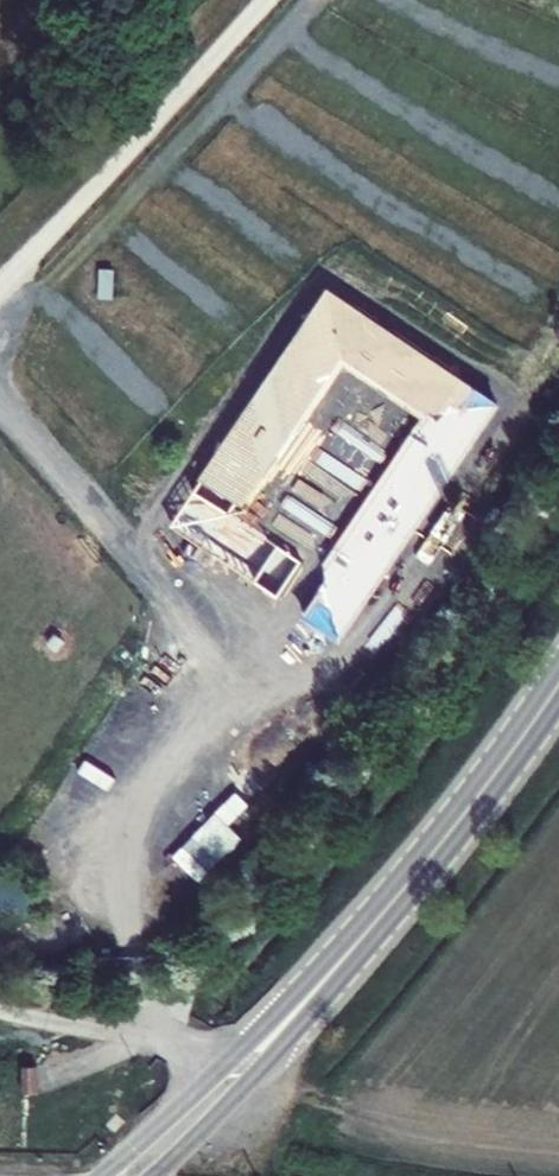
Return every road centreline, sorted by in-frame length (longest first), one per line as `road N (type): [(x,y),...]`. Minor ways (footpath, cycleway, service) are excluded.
road 1 (track): [(0,410),(152,584),(198,653),(181,731),(102,888)]
road 2 (track): [(270,0),(0,289)]
road 3 (secondary): [(413,877),(229,1062)]
road 4 (secondary): [(259,1070),(413,877)]
road 5 (secondary): [(558,683),(413,877)]
road 6 (residential): [(229,1062),(0,1011)]
road 7 (secondary): [(229,1062),(103,1175)]
road 8 (secondary): [(155,1175),(259,1070)]

